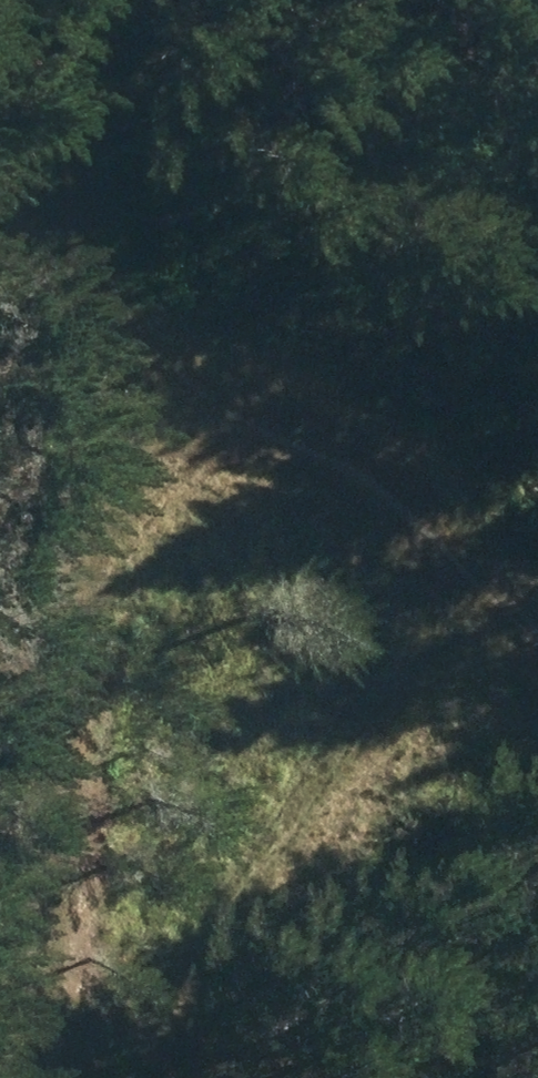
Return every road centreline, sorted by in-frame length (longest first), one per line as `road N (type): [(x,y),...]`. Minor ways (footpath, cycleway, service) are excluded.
road 1 (track): [(42,1077),(56,373)]
road 2 (track): [(149,1077),(487,573)]
road 3 (track): [(537,629),(302,402),(56,373)]

